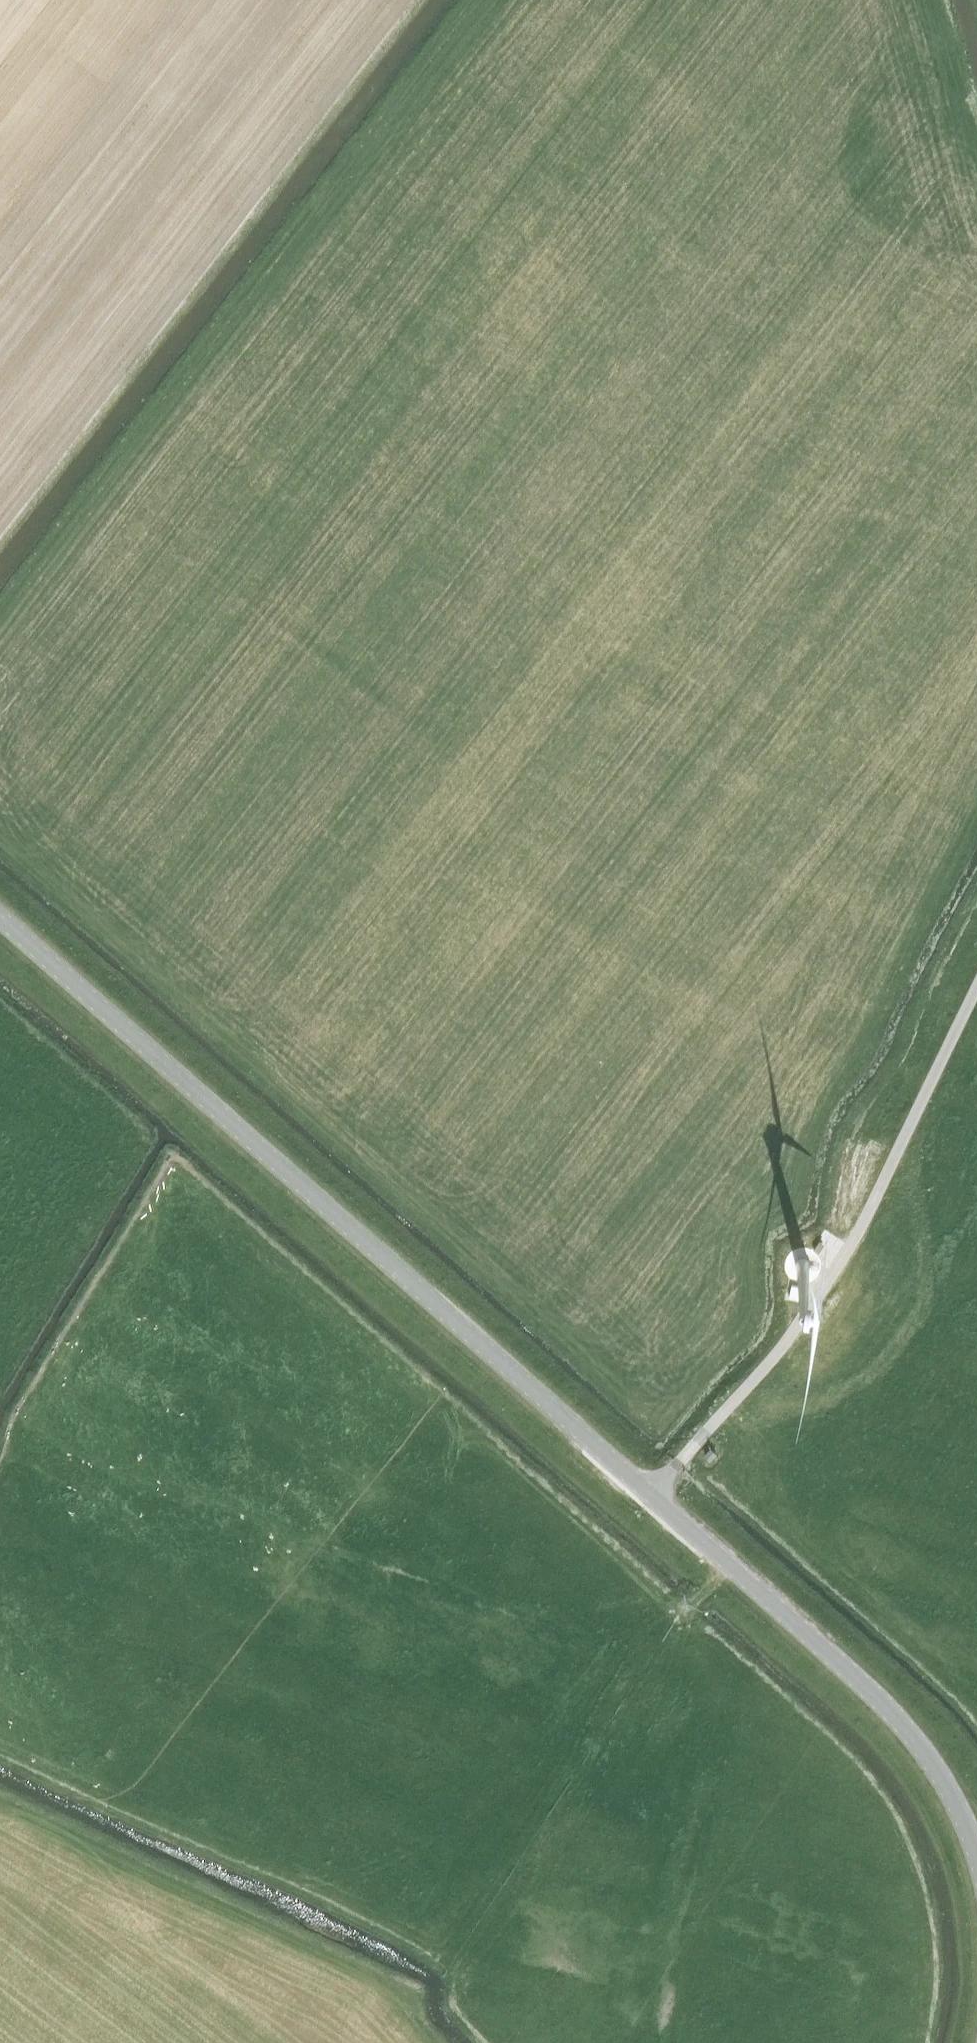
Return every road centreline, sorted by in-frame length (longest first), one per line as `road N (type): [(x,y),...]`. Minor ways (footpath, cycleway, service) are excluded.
road 1 (tertiary): [(651,1496),(0,918)]
road 2 (unclassified): [(651,1496),(788,1342),(843,1263),(976,989)]
road 3 (tertiary): [(976,1842),(933,1755),(897,1716),(651,1496)]

